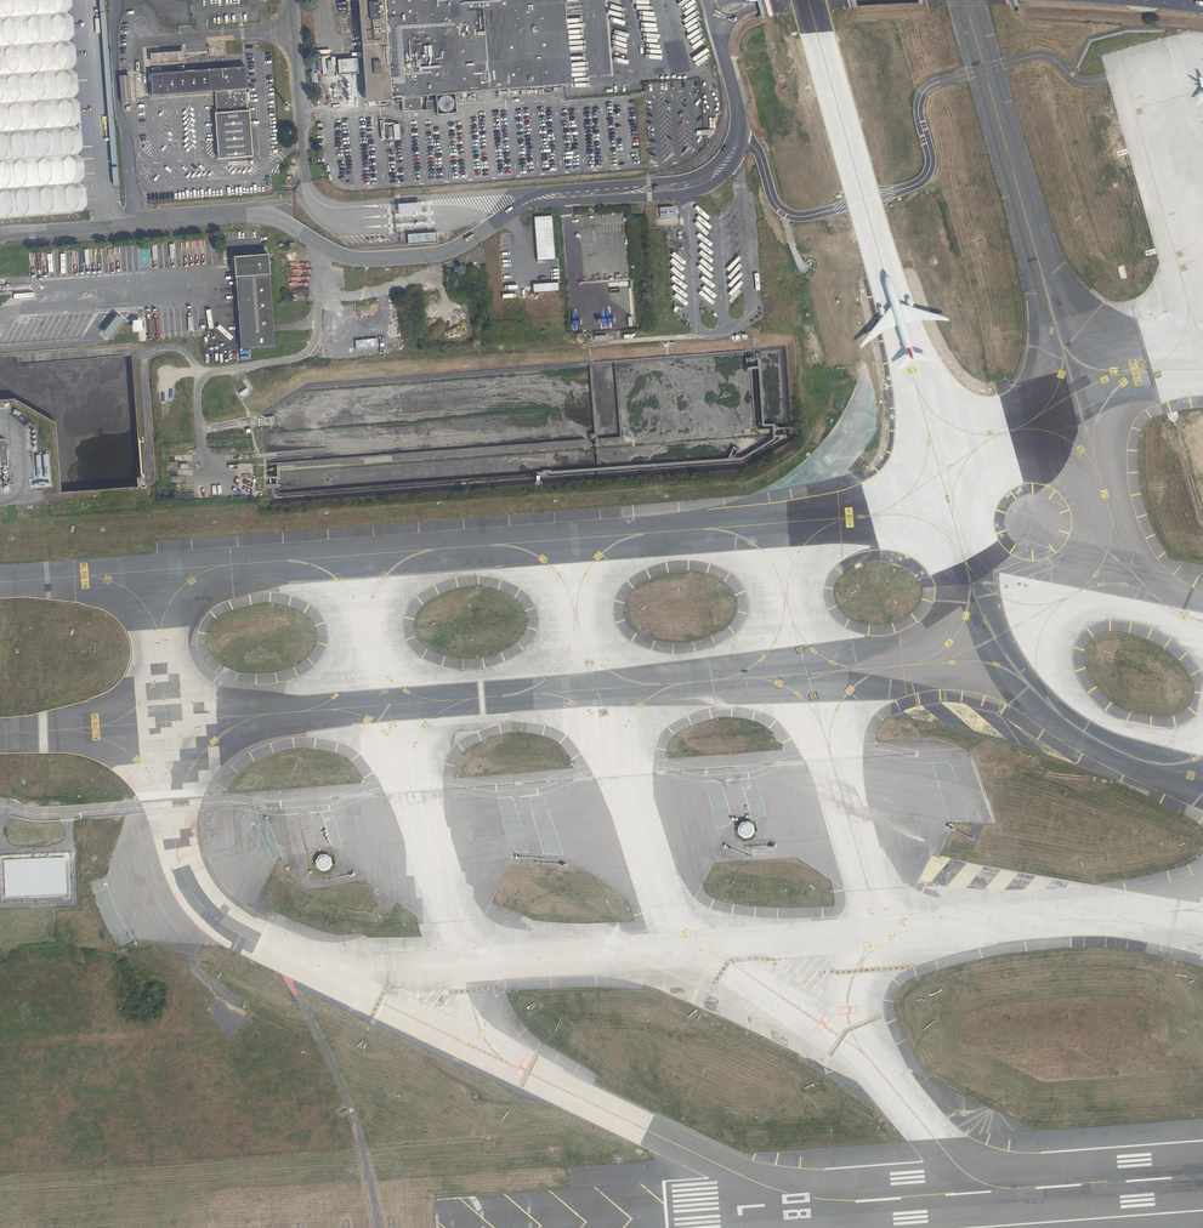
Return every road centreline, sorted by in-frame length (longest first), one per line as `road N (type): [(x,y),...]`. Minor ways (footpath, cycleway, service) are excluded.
road 1 (unclassified): [(305,166),(295,31)]

